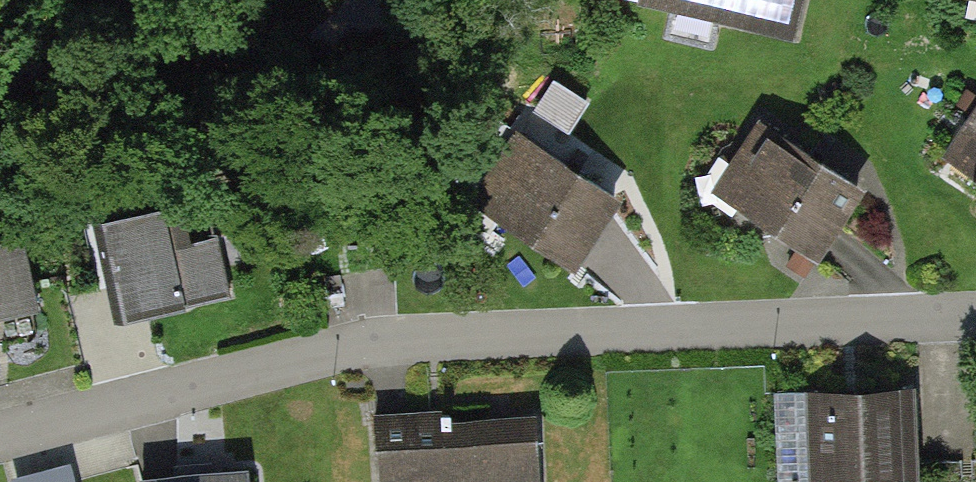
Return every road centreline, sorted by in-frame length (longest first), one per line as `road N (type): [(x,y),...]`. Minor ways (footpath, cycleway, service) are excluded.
road 1 (residential): [(0,431),(348,349),(975,315)]

